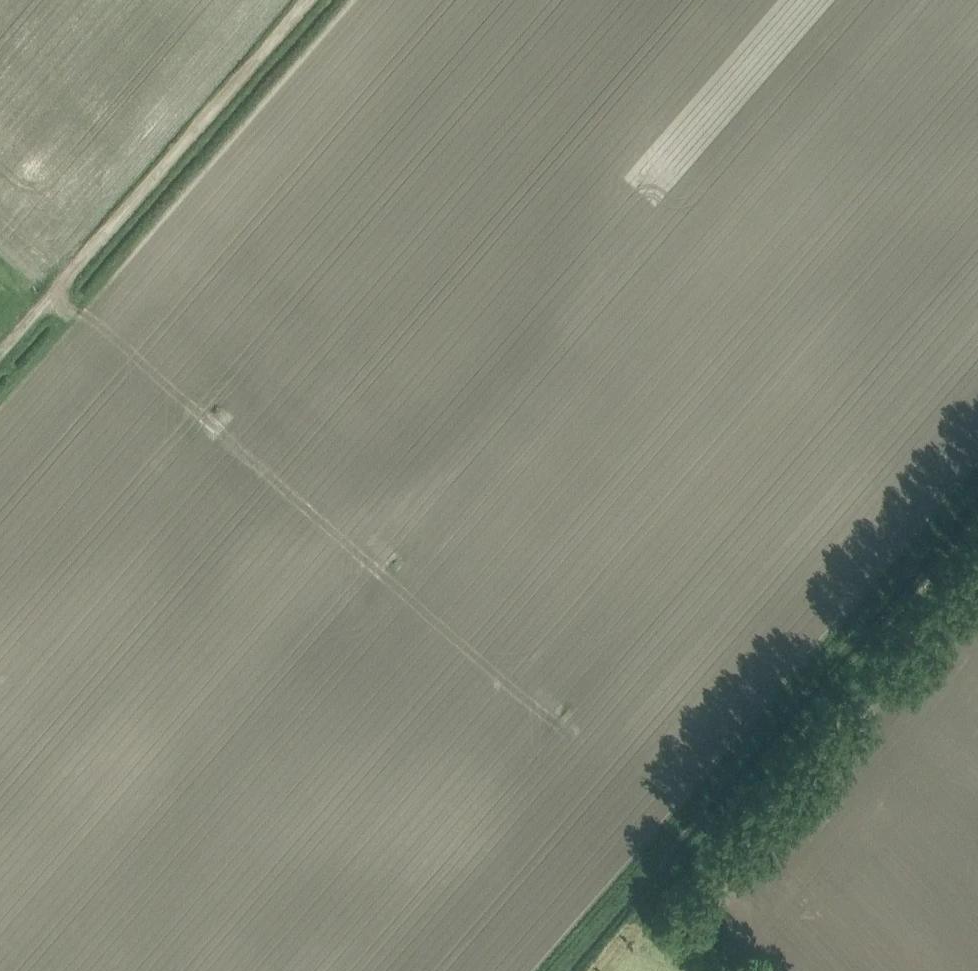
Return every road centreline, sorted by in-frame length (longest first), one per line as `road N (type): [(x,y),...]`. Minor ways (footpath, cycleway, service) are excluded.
road 1 (track): [(0,362),(315,0)]

